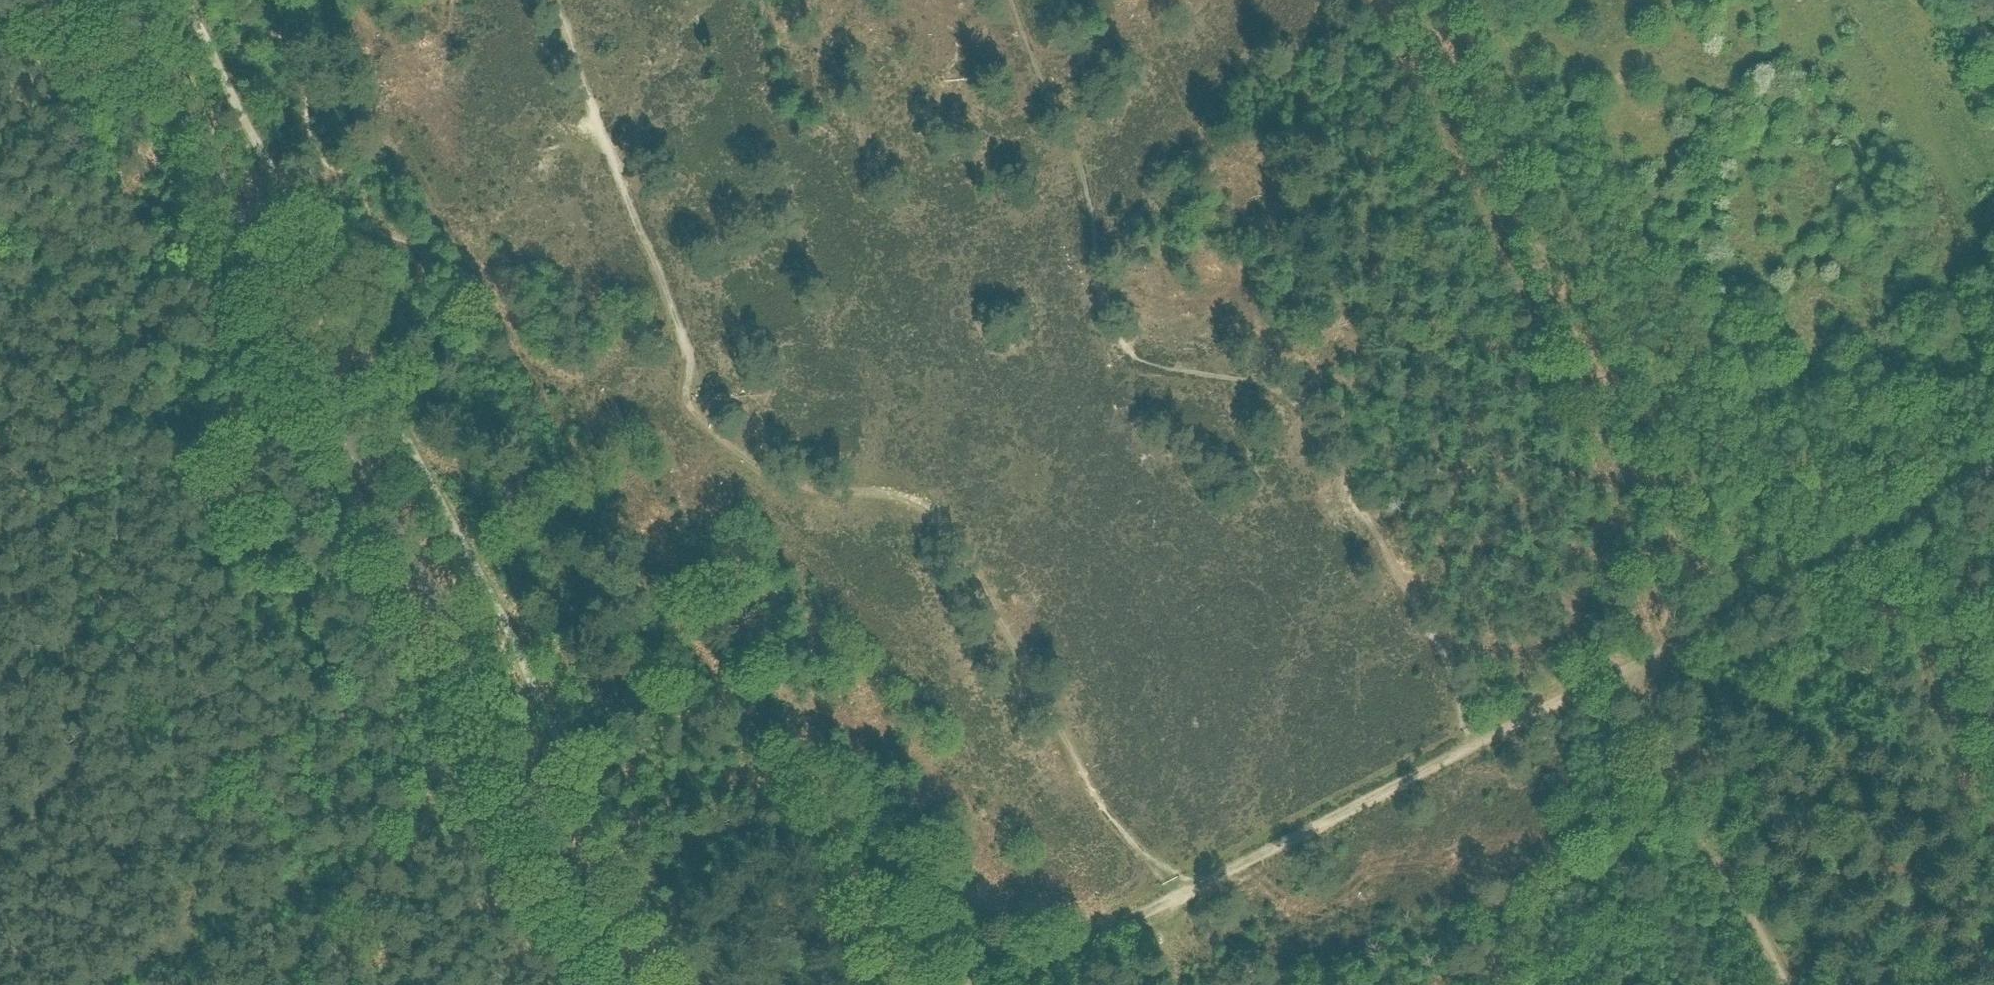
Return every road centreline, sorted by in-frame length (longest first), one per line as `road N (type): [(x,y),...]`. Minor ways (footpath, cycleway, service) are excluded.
road 1 (tertiary): [(626,984),(126,0)]
road 2 (track): [(1757,923),(1619,669),(1473,743)]
road 3 (track): [(1993,473),(1619,669)]
road 4 (track): [(1473,743),(1189,889)]
road 5 (track): [(1189,889),(995,984)]

